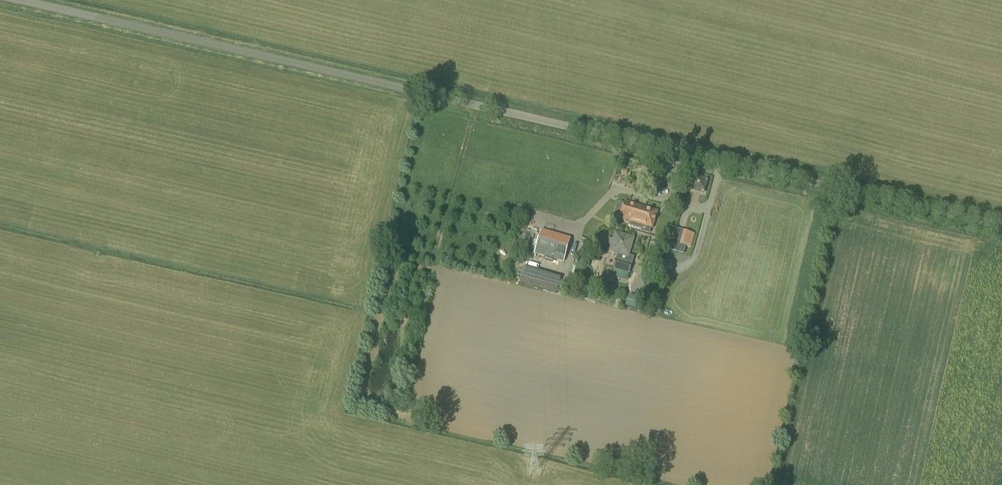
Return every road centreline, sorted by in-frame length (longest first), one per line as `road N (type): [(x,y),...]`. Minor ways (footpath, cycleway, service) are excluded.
road 1 (unclassified): [(1001,227),(12,0)]

